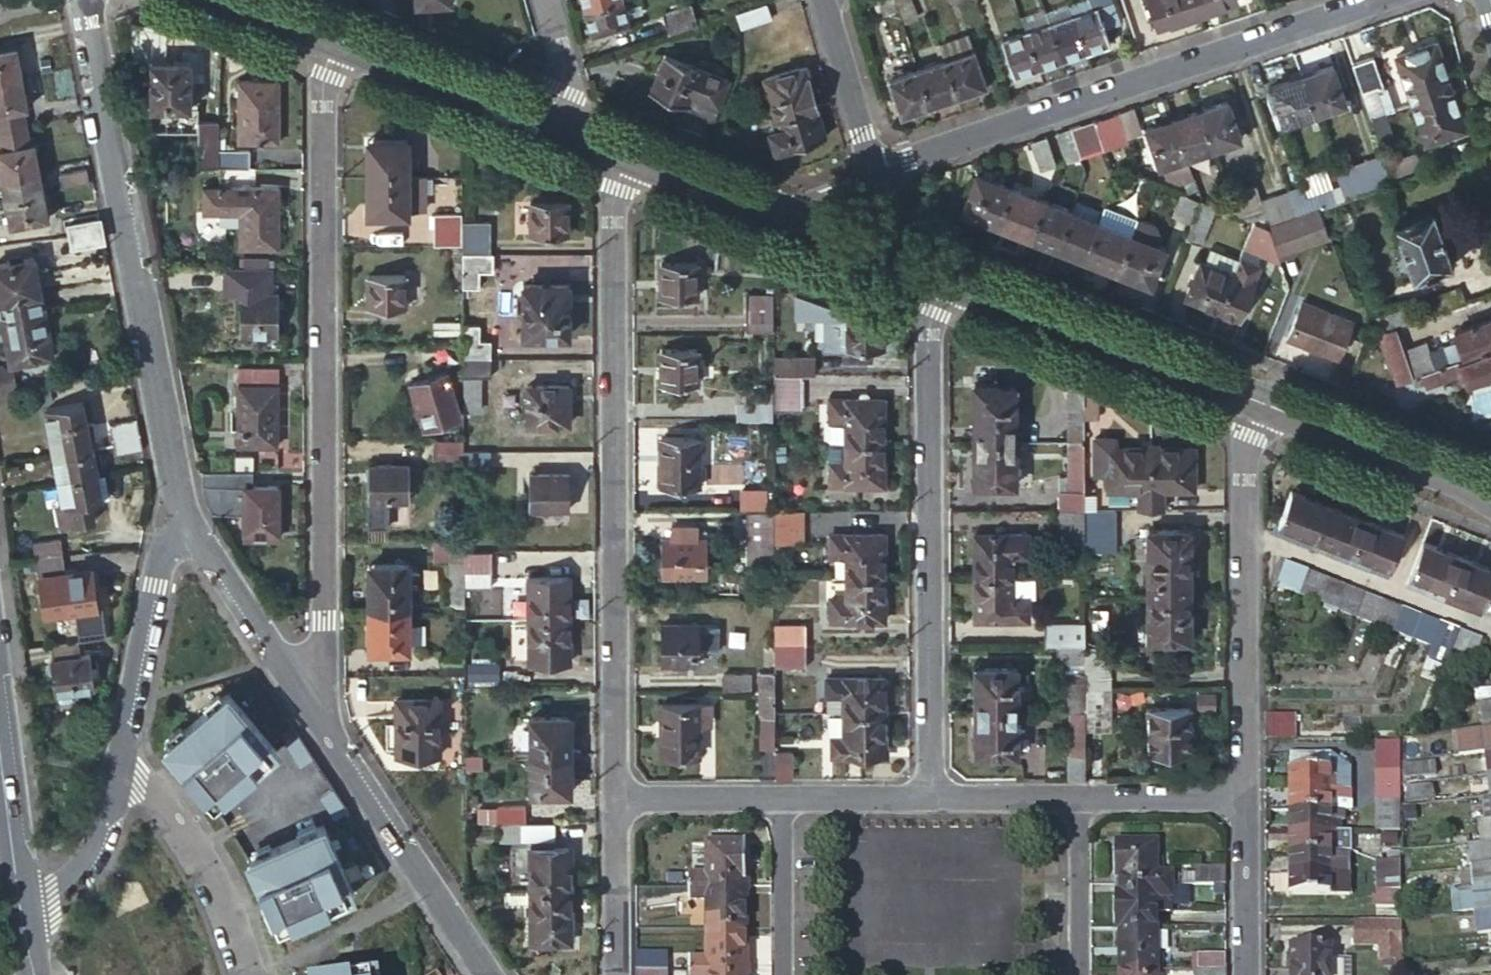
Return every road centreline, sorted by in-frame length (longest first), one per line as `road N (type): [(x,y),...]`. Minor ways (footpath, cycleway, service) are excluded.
road 1 (residential): [(335,40),(324,74),(328,609),(298,689)]
road 2 (residential): [(631,157),(615,194),(616,797)]
road 3 (residential): [(1384,0),(871,174)]
road 4 (residential): [(87,0),(191,524)]
road 5 (residential): [(928,273),(935,798)]
road 6 (residential): [(1260,403),(1249,447),(1244,799)]
road 7 (secondary): [(1260,403),(928,273)]
road 8 (residential): [(298,689),(489,974)]
road 9 (residential): [(191,524),(163,562),(125,766)]
road 10 (residential): [(125,766),(171,804),(213,863),(253,974)]
road 11 (secondary): [(1487,493),(1260,403)]
road 12 (secondary): [(553,126),(335,40)]
road 13 (residential): [(191,524),(298,689)]
road 14 (residential): [(125,766),(92,852),(45,907),(21,909)]
road 15 (residential): [(824,0),(871,174)]
road 16 (residential): [(616,797),(618,974)]
road 17 (residential): [(782,974),(781,798)]
road 18 (residential): [(1244,799),(1246,974)]
road 19 (residential): [(1077,799),(1078,974)]
road 20 (residential): [(1244,799),(1077,799)]
road 21 (residential): [(781,798),(616,797)]
road 22 (secondary): [(775,213),(631,157)]
road 23 (residential): [(0,756),(21,909)]
road 24 (residential): [(935,798),(781,798)]
road 25 (residential): [(1077,799),(935,798)]
road 26 (residential): [(543,0),(568,93),(553,126)]
road 27 (secondary): [(893,259),(775,213)]

